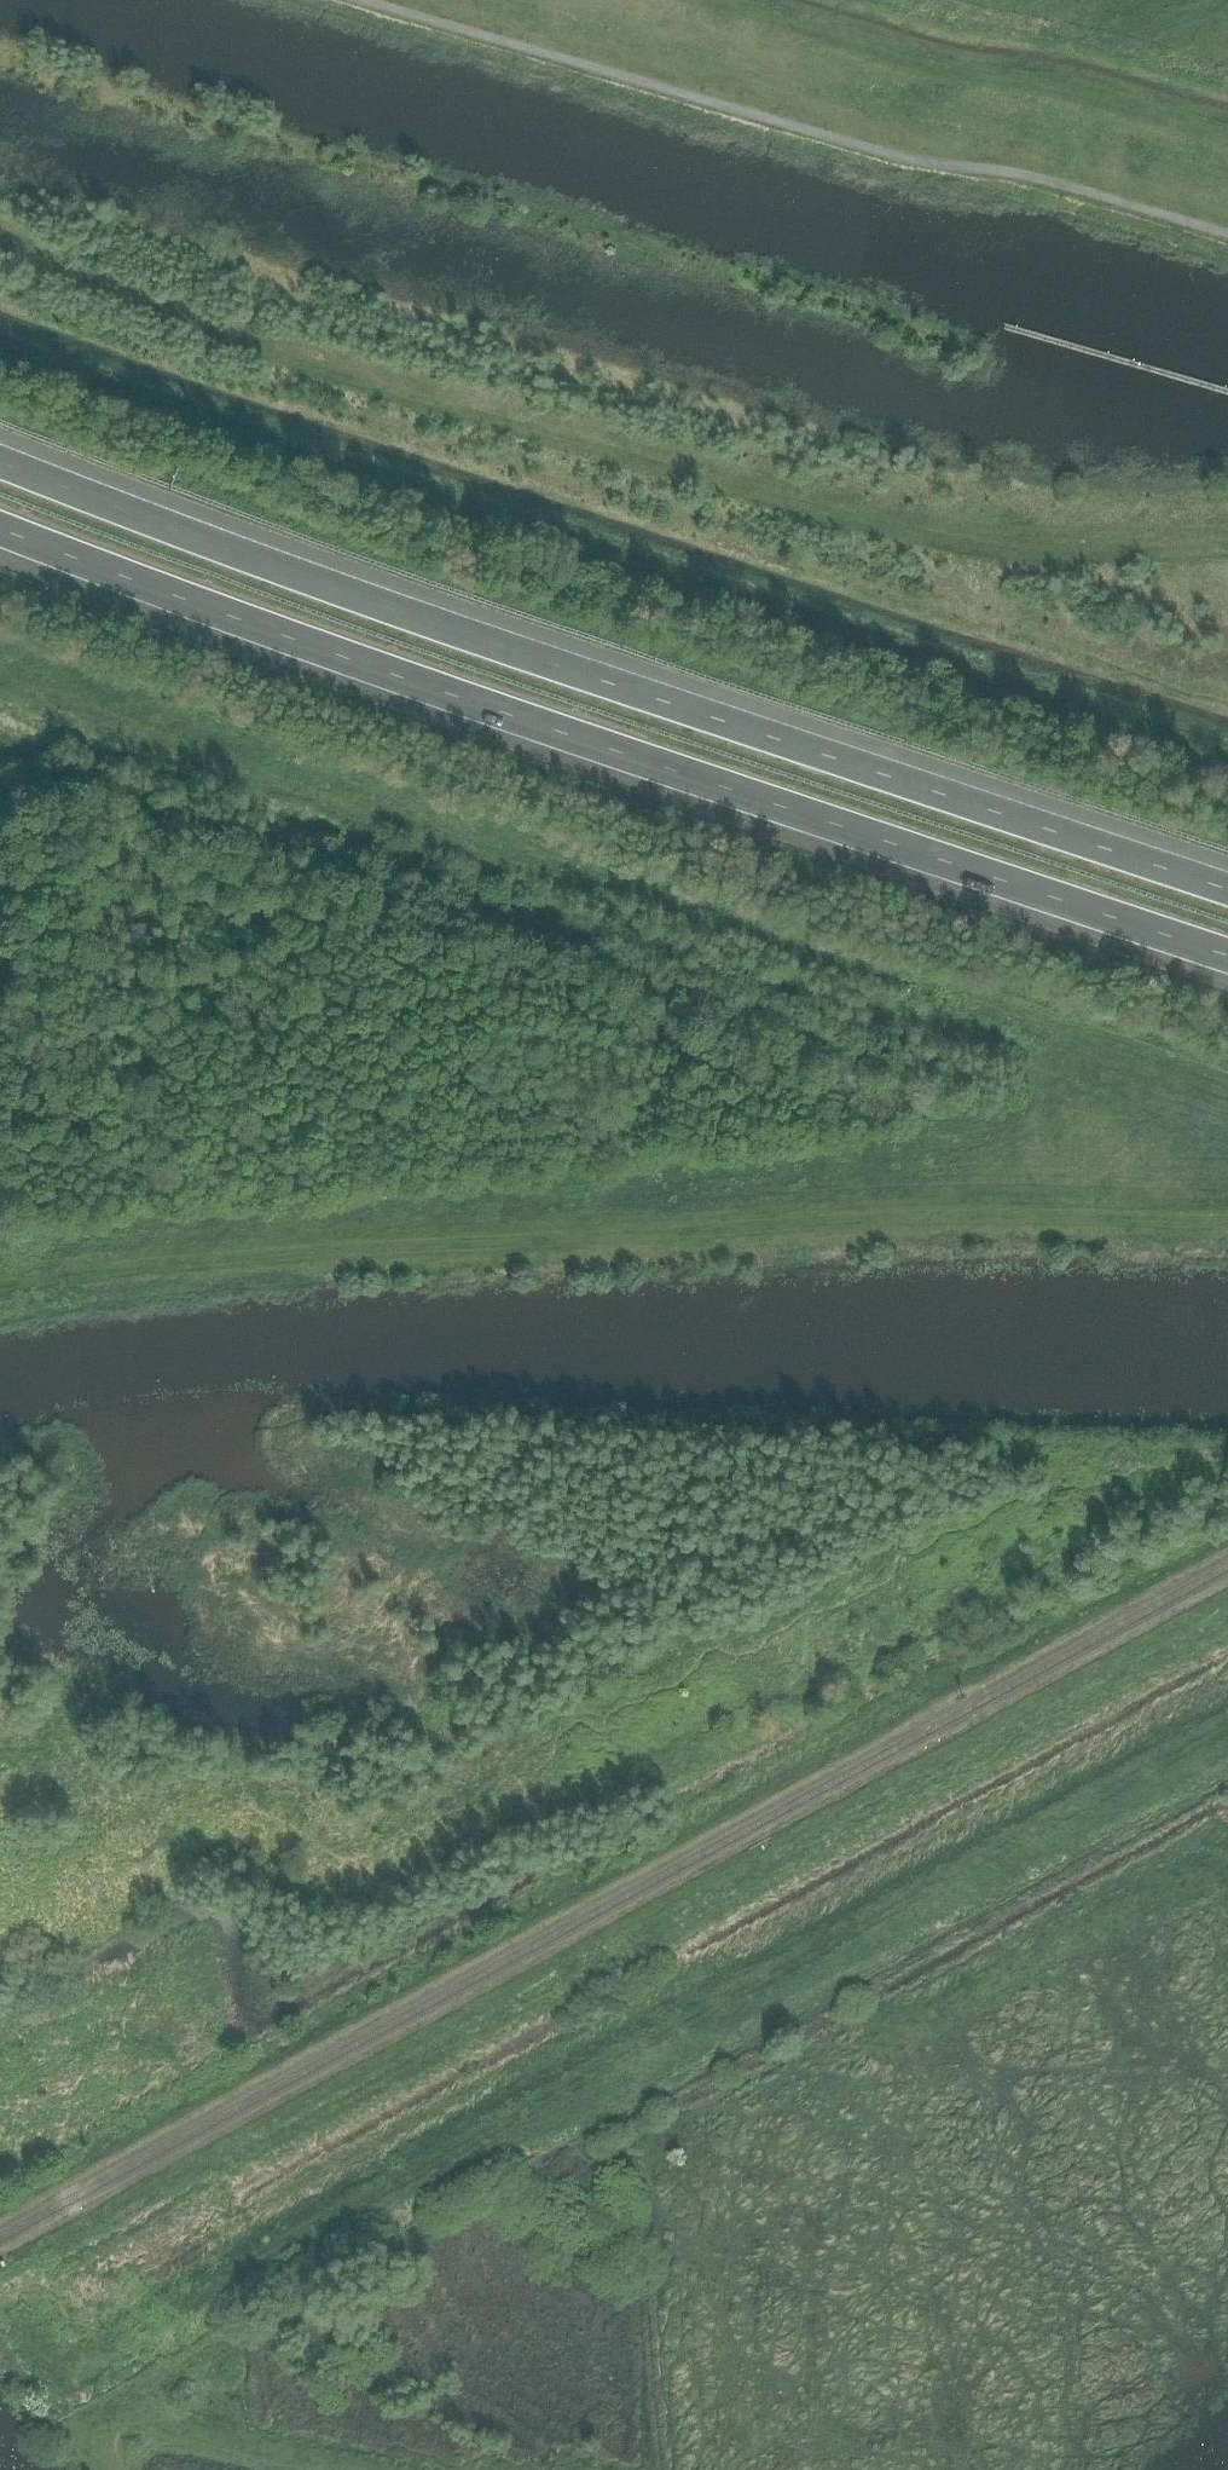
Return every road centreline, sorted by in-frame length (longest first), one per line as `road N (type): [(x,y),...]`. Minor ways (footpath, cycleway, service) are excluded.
road 1 (motorway): [(1227,888),(348,600),(0,464)]
road 2 (motorway): [(0,533),(568,742),(1227,954)]

